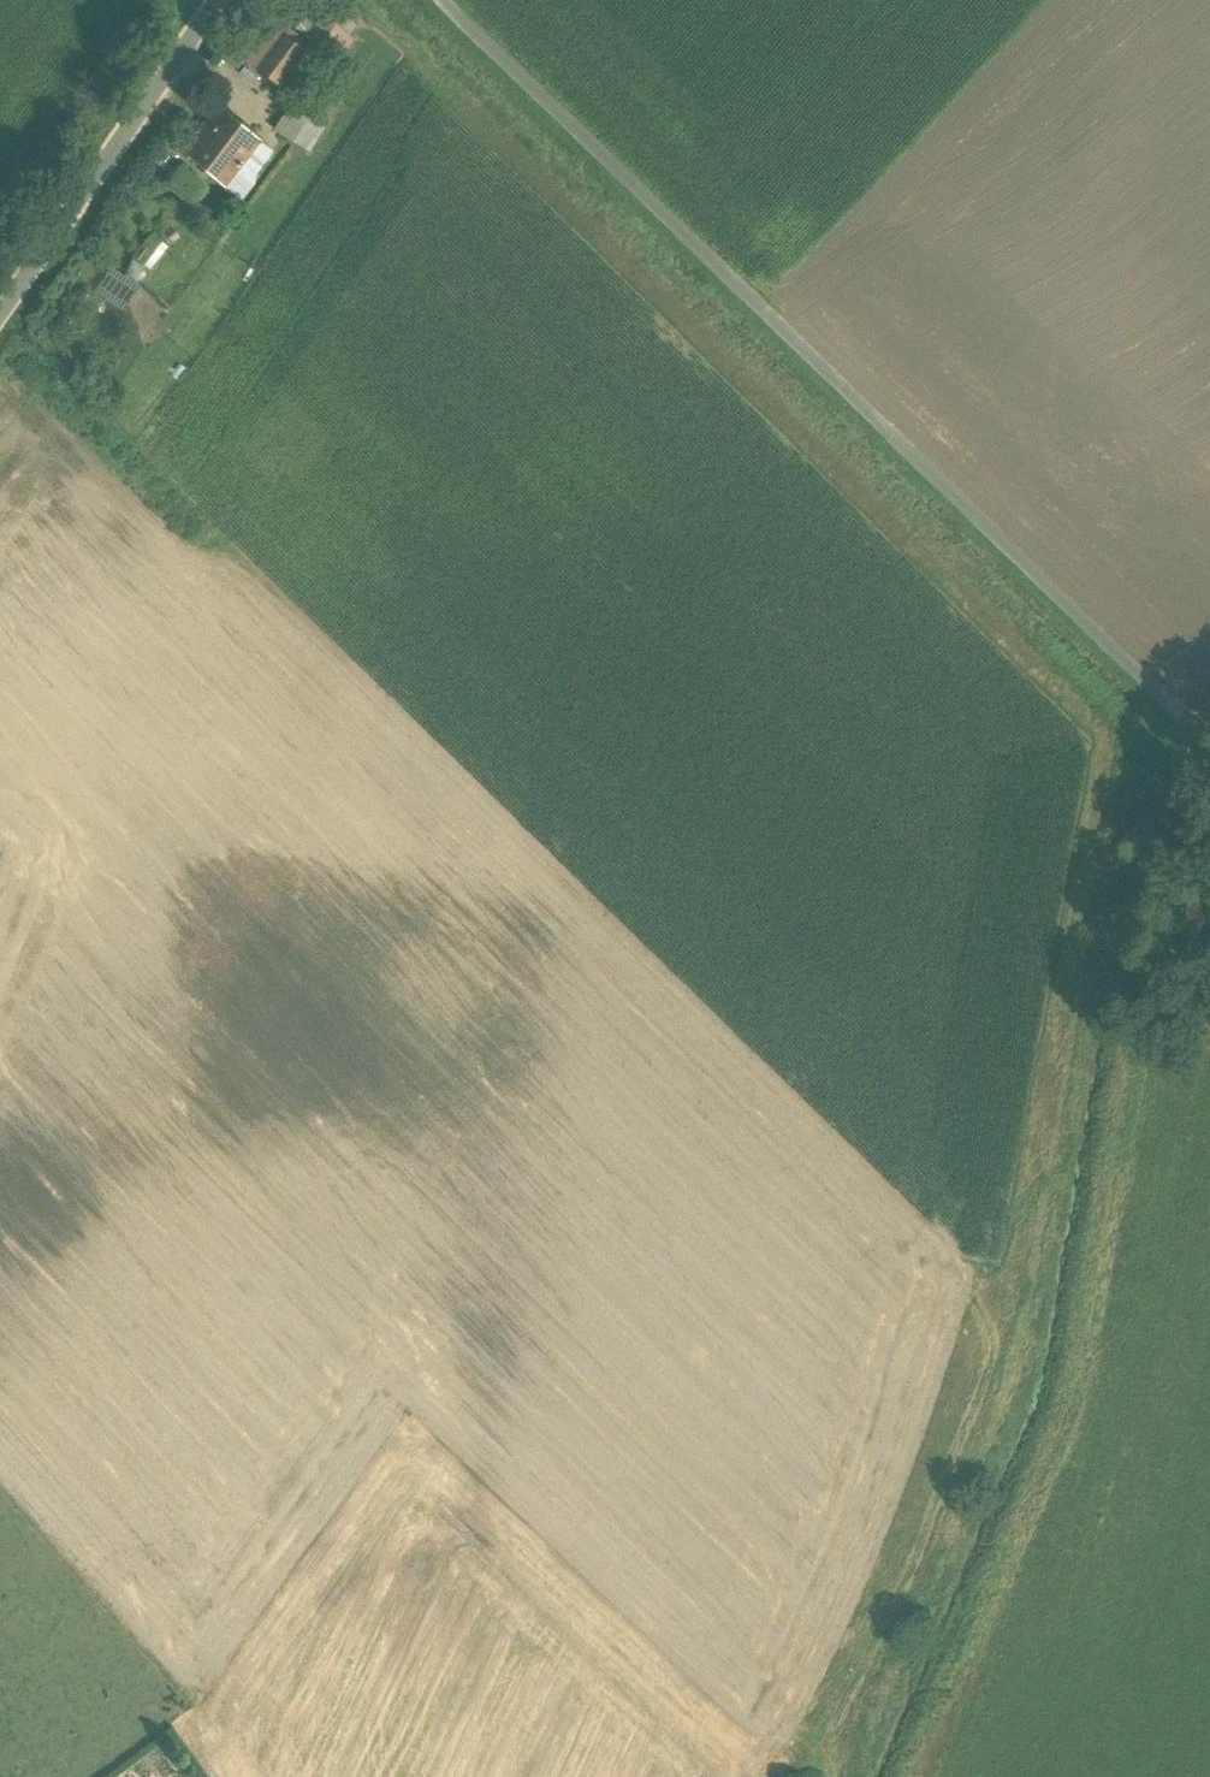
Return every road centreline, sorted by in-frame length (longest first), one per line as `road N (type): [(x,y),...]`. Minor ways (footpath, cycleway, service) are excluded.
road 1 (unclassified): [(418,0),(435,24),(1209,749)]
road 2 (unclassified): [(213,0),(0,298)]

